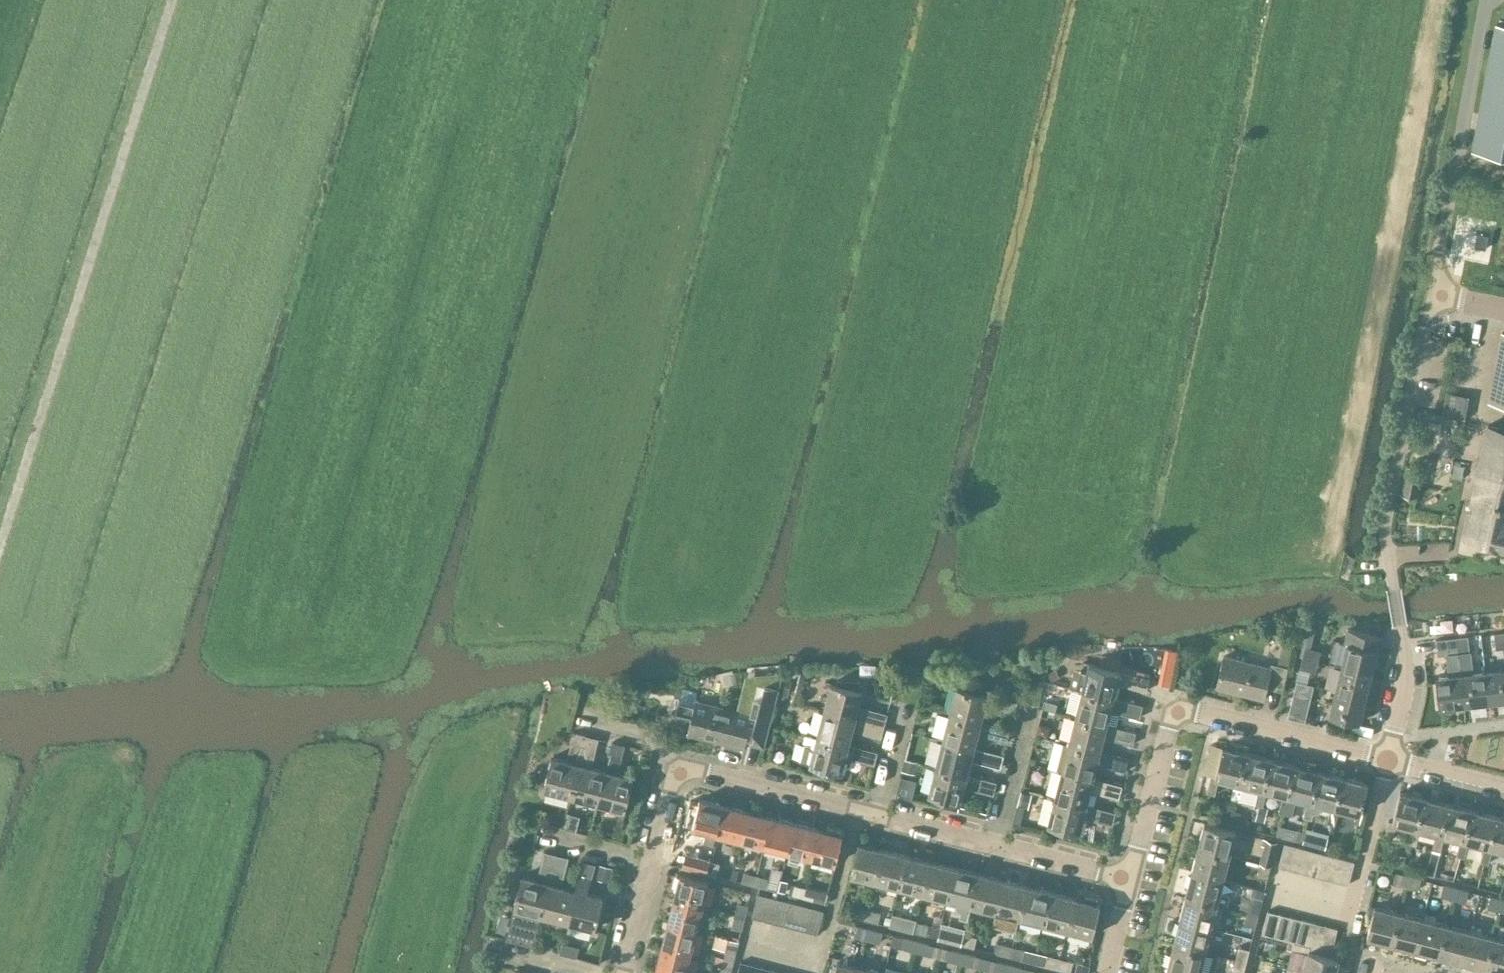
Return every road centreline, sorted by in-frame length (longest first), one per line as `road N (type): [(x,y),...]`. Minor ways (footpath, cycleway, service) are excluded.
road 1 (track): [(174,0),(0,537)]
road 2 (residential): [(1389,761),(1403,670),(1388,508),(1431,296)]
road 3 (residential): [(1389,761),(1178,713)]
road 4 (residential): [(875,815),(670,767)]
road 5 (residential): [(1128,881),(1178,713)]
road 6 (residential): [(1128,881),(994,843)]
road 7 (residential): [(994,843),(1028,716)]
road 8 (residential): [(1431,296),(1453,174)]
road 9 (residential): [(648,863),(529,832)]
road 10 (residential): [(994,843),(875,815)]

